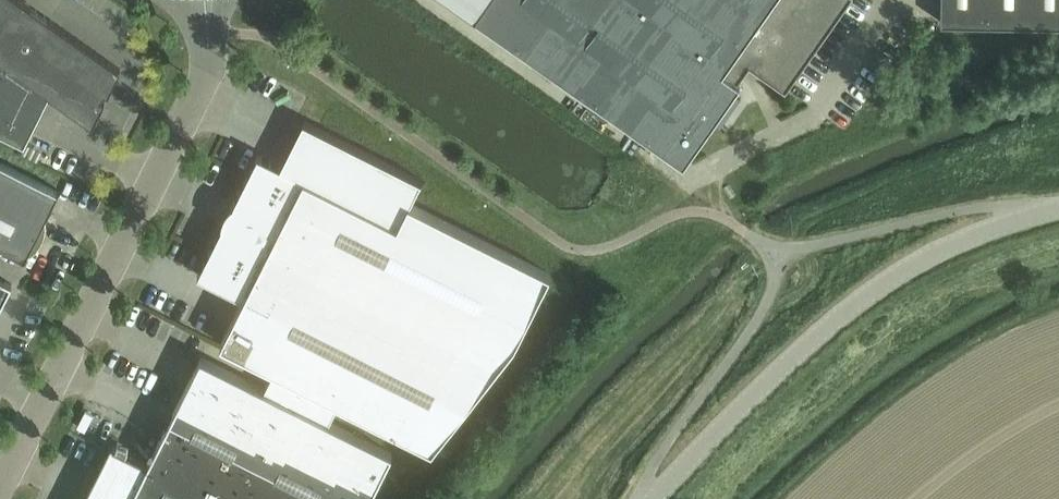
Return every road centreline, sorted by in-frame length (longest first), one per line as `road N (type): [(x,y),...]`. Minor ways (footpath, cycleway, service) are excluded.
road 1 (unclassified): [(0,488),(204,79),(206,0)]
road 2 (unclassified): [(655,498),(779,371),(867,295),(938,251),(1058,208)]
road 3 (track): [(801,249),(805,228),(824,216),(1058,141)]

